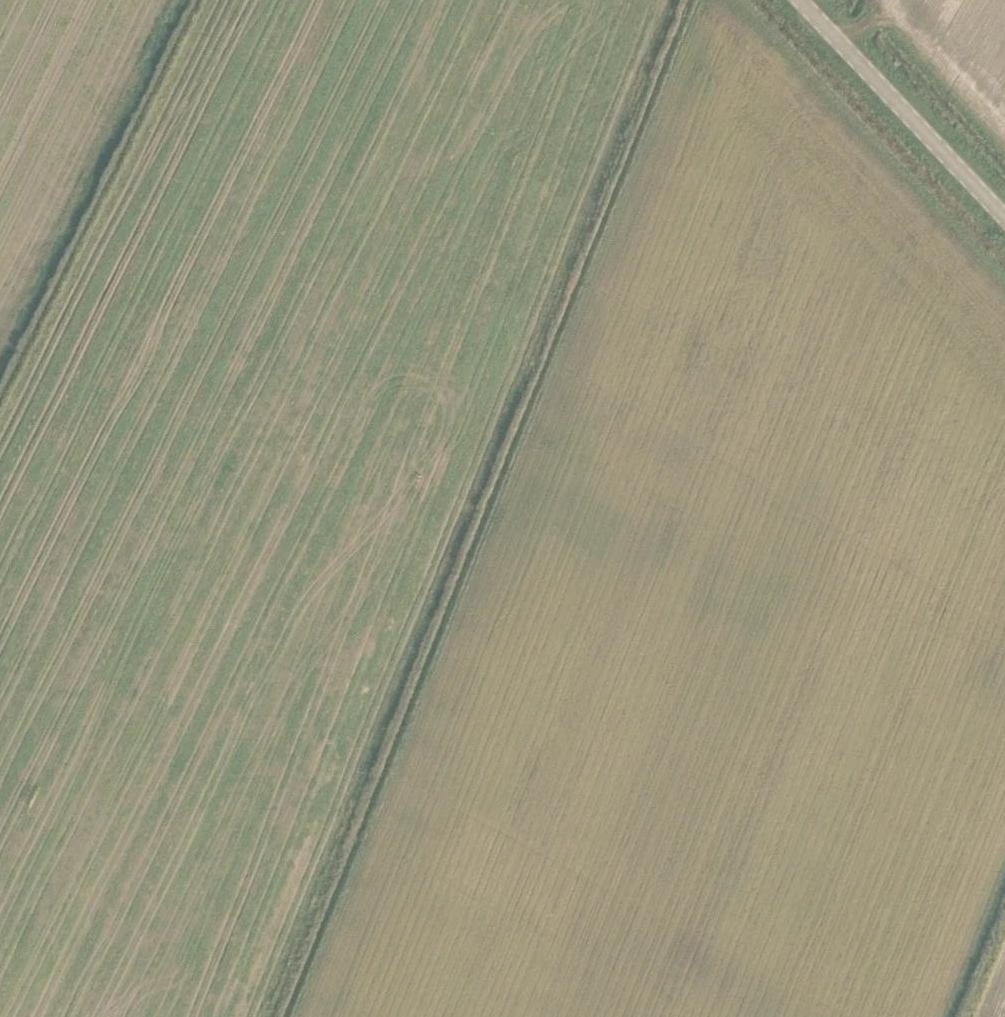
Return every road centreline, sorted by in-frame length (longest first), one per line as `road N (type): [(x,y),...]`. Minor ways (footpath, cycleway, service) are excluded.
road 1 (unclassified): [(1004,225),(793,0)]

